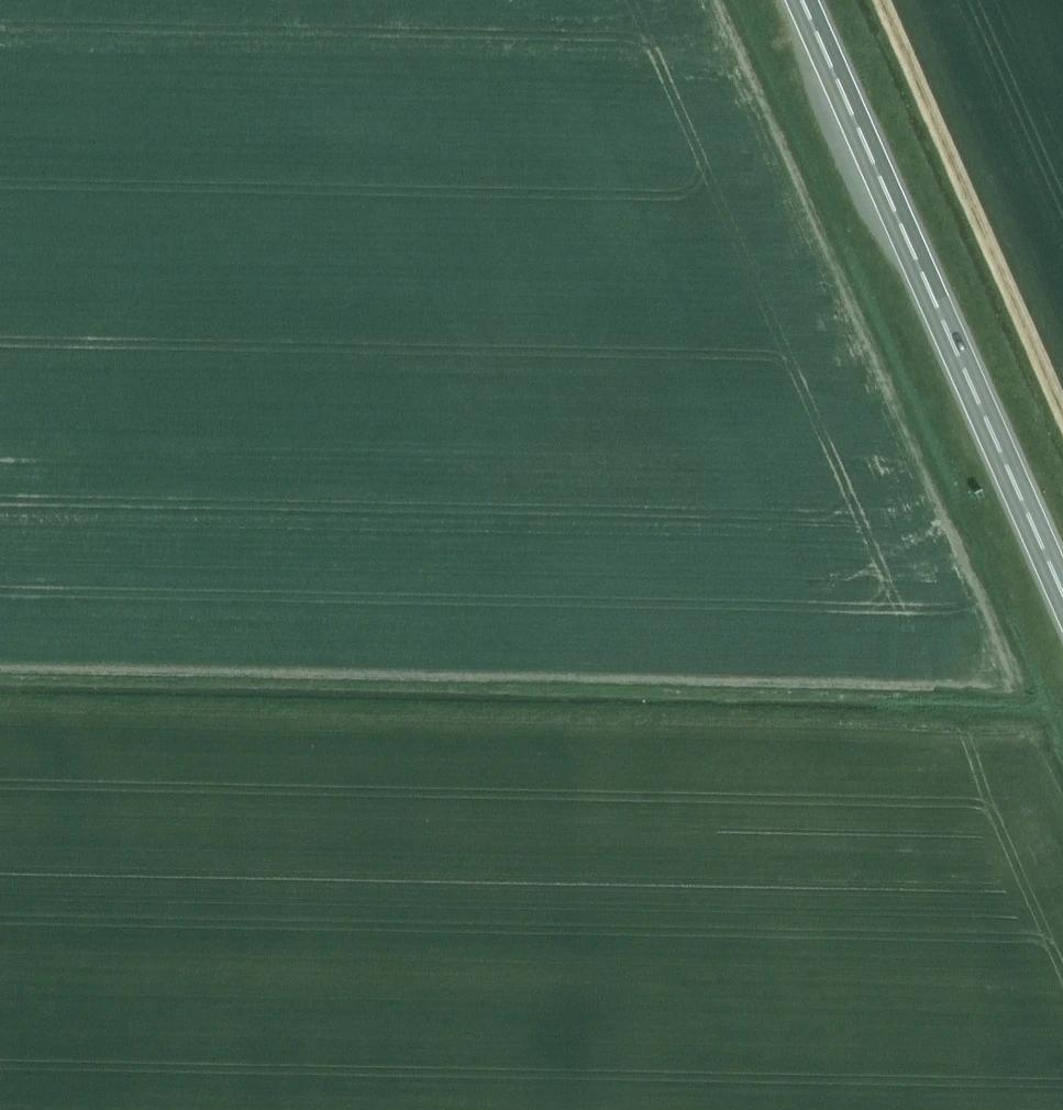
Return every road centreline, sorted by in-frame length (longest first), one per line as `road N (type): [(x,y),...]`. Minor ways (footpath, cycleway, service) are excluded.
road 1 (trunk): [(1062,592),(802,0)]

